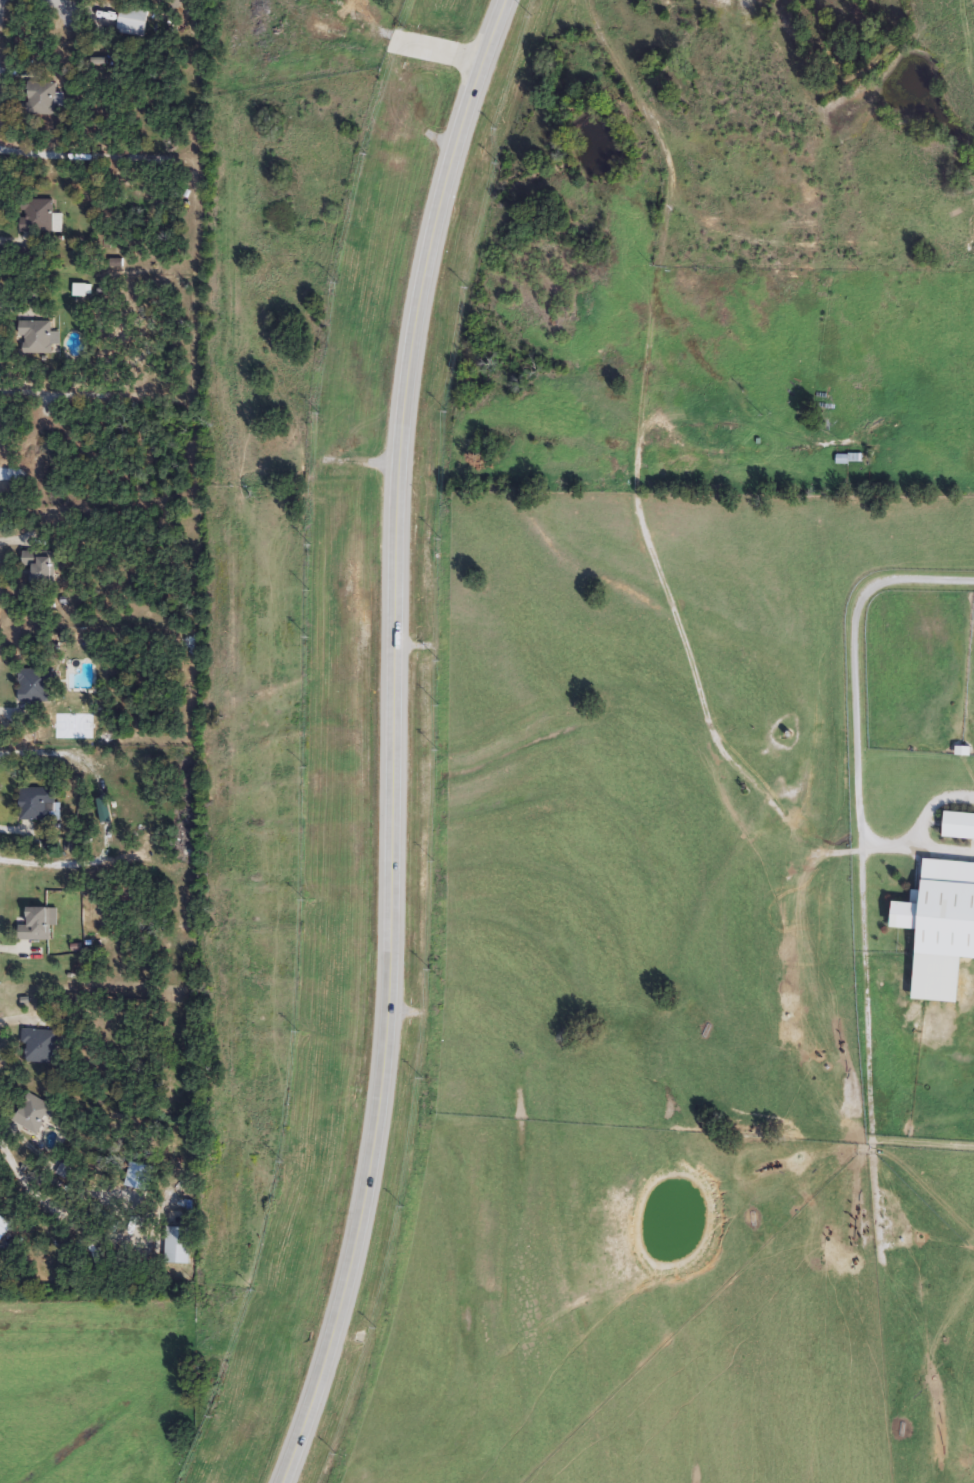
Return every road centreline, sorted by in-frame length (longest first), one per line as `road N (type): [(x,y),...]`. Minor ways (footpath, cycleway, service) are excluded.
road 1 (primary): [(395,549),(387,1044),(355,1255),(286,1482)]
road 2 (primary): [(507,0),(438,220),(413,338),(395,549)]

